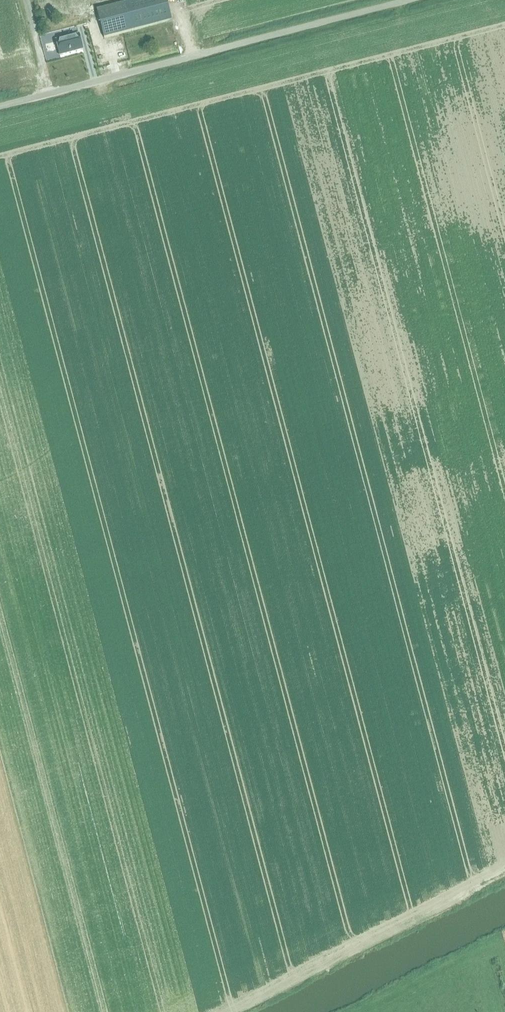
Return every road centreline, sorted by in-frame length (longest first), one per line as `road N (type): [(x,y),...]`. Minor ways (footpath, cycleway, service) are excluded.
road 1 (unclassified): [(0,106),(409,0)]

